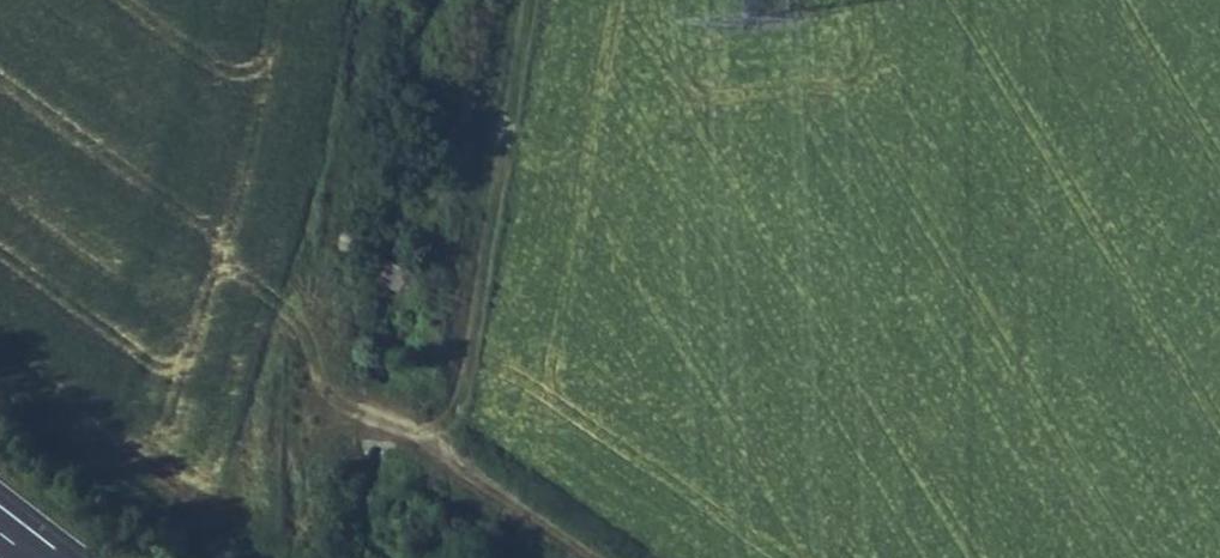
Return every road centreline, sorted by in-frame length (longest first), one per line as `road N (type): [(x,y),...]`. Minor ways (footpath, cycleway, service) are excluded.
road 1 (track): [(586,557),(447,458),(333,404)]

